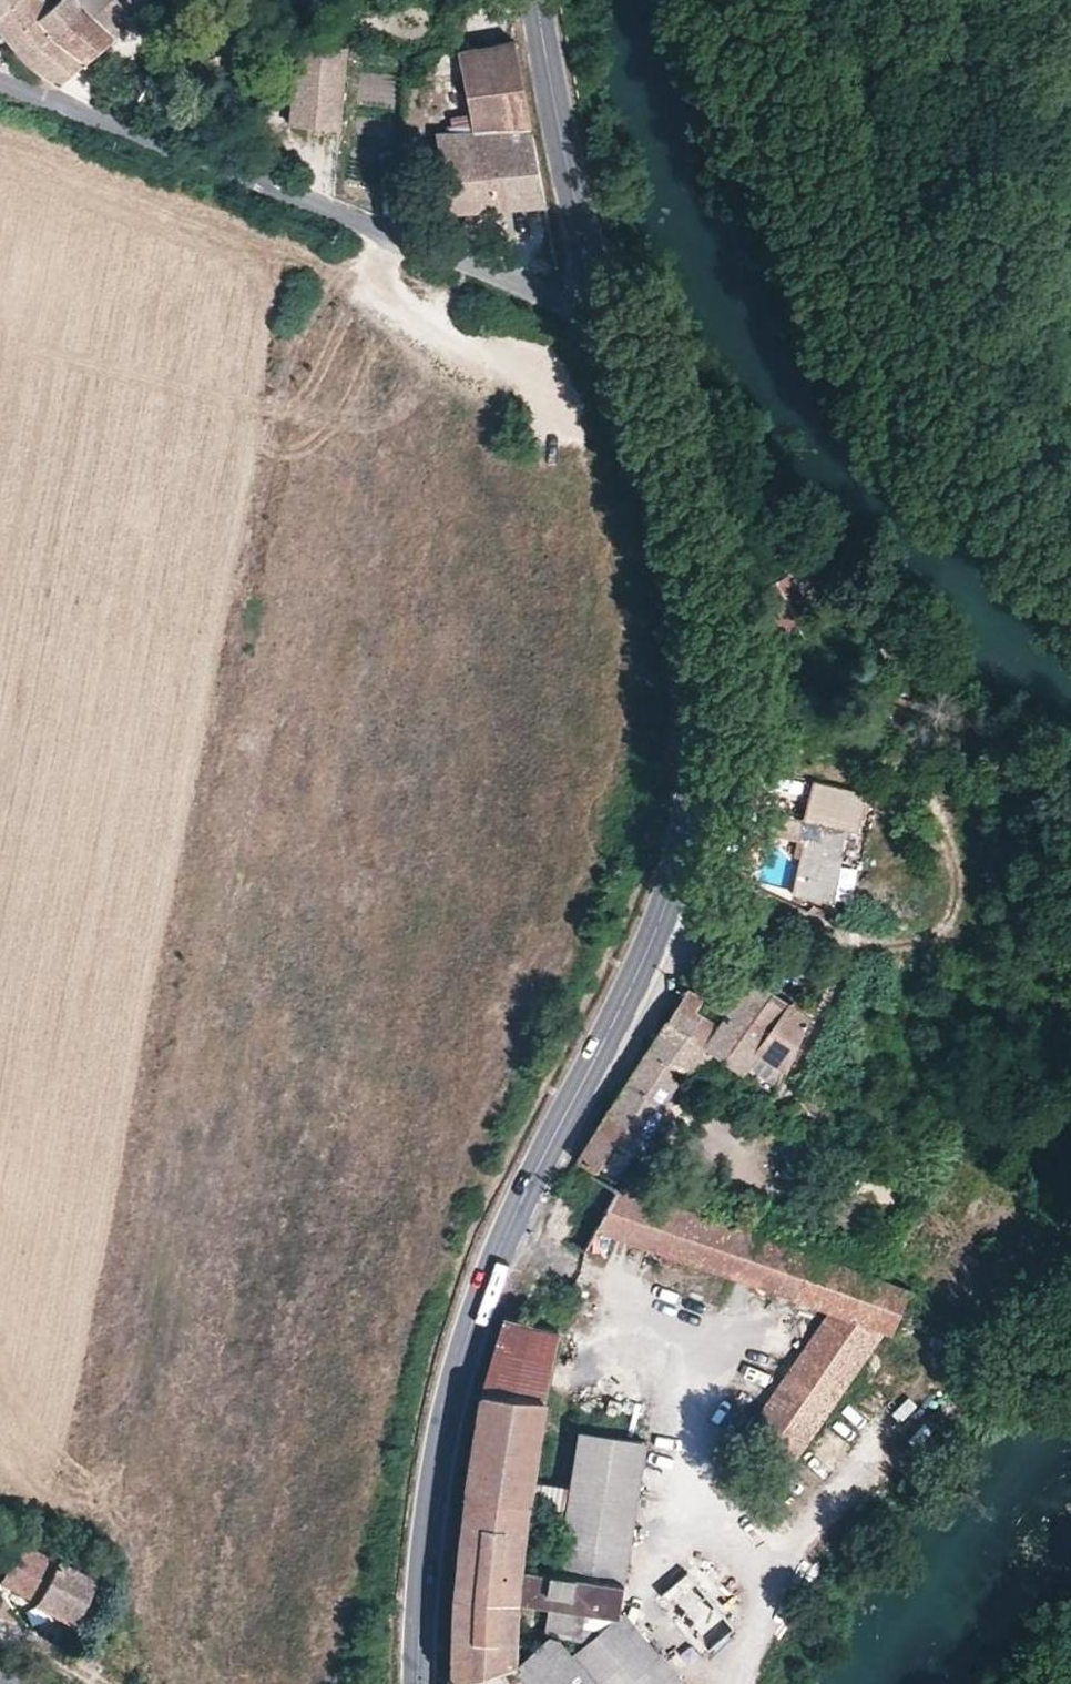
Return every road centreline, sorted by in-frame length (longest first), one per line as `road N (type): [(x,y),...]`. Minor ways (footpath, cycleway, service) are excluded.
road 1 (tertiary): [(419,1683),(435,1479),(477,1308),(651,942),(691,799),(695,717),(678,581),(608,319)]
road 2 (track): [(236,618),(81,1449)]
road 3 (track): [(388,235),(344,262),(303,323),(236,618),(184,619),(0,560)]
road 4 (residential): [(0,84),(608,319)]
road 5 (tertiary): [(608,319),(542,0)]

